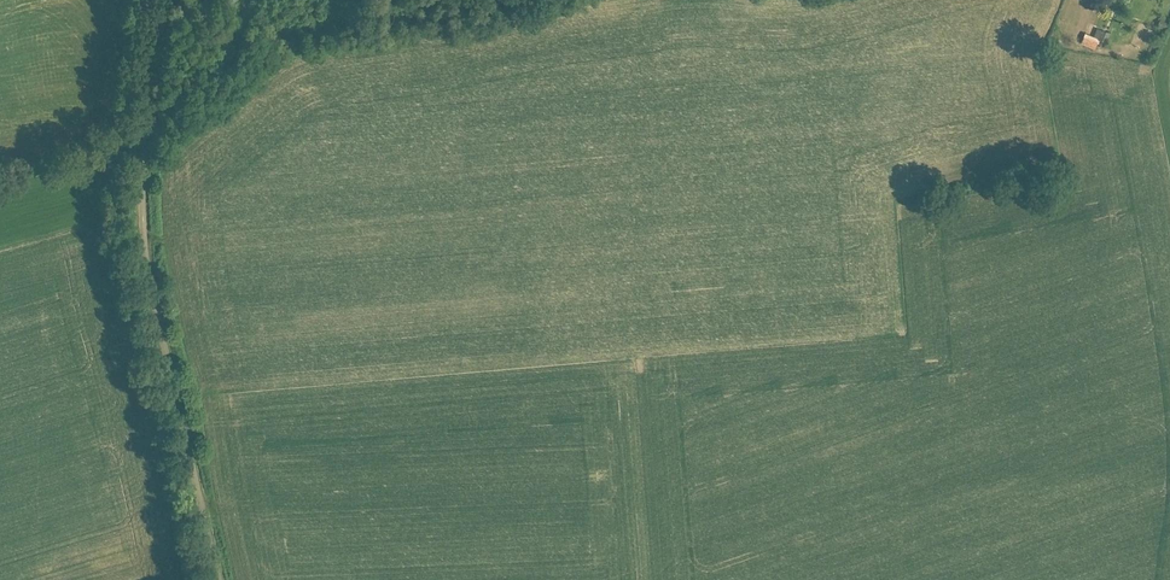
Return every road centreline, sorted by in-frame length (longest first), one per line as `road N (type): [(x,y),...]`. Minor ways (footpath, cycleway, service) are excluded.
road 1 (residential): [(213,579),(133,235),(136,119),(160,0)]

